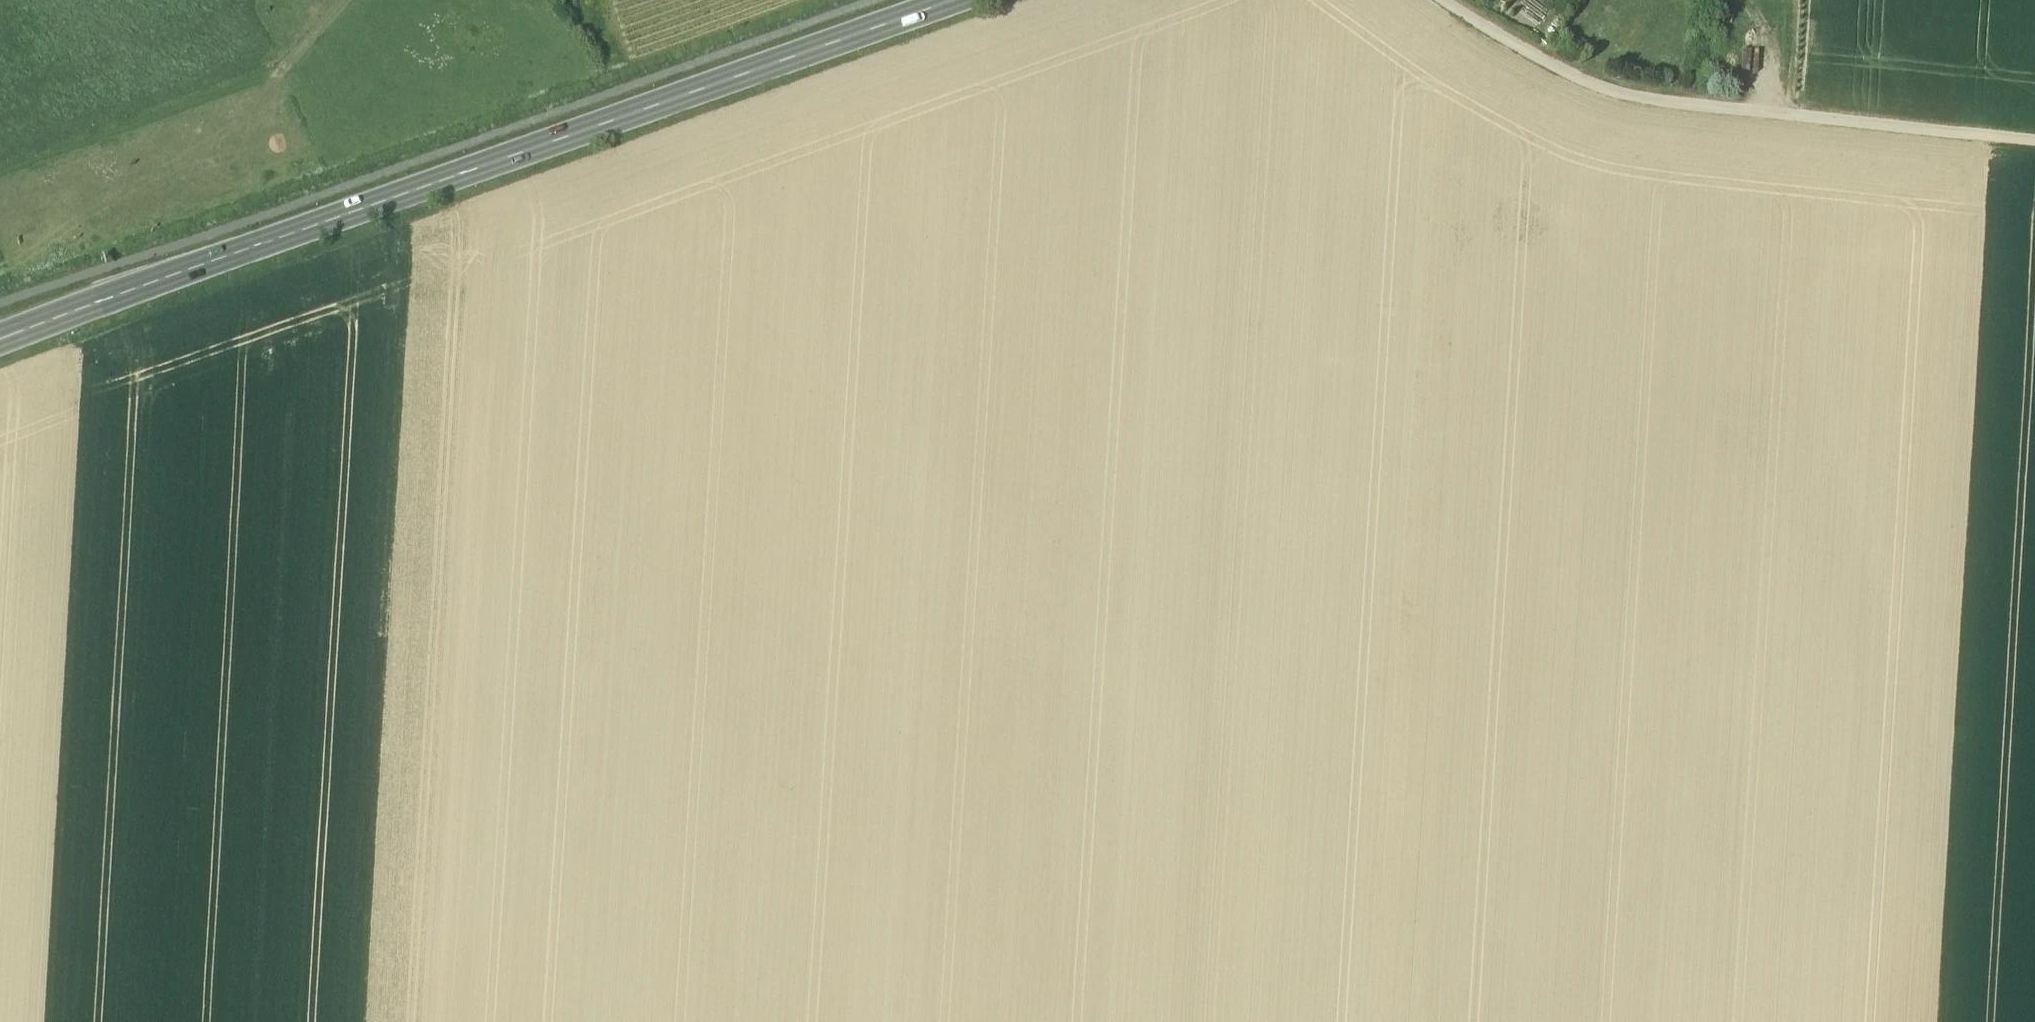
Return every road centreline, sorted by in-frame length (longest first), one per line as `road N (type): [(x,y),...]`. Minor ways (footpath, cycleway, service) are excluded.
road 1 (secondary): [(954,0),(35,326)]
road 2 (track): [(2034,149),(1633,103)]

